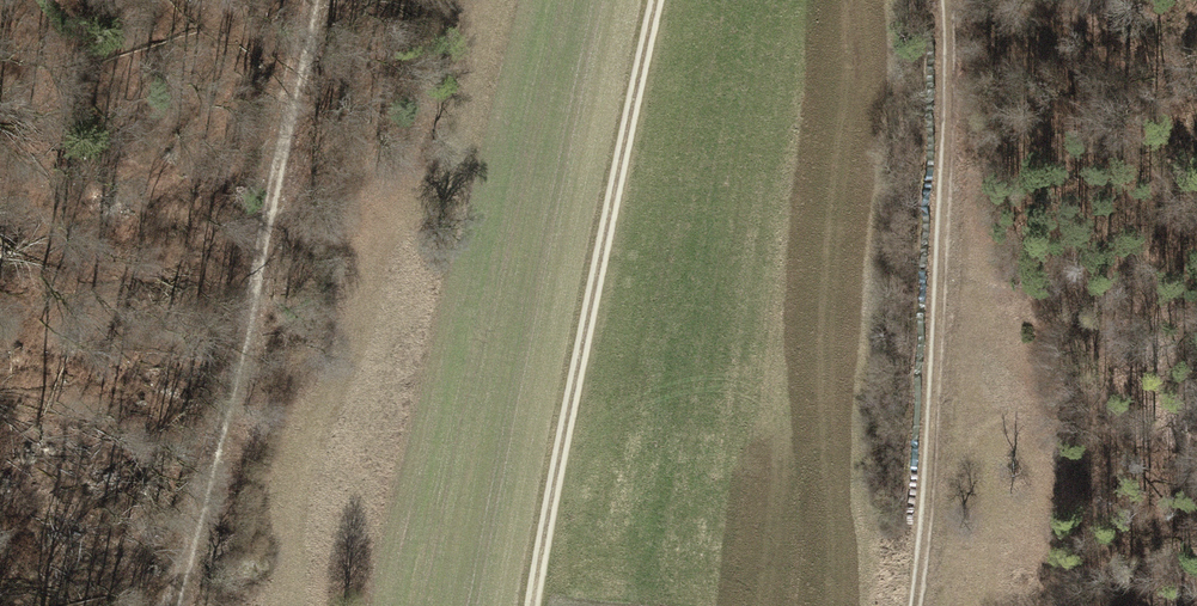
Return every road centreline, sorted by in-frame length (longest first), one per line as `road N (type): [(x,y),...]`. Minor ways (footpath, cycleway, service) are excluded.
road 1 (track): [(661,0),(538,605)]
road 2 (track): [(189,605),(222,510),(304,0)]
road 3 (track): [(937,0),(949,167),(924,557),(913,605)]

